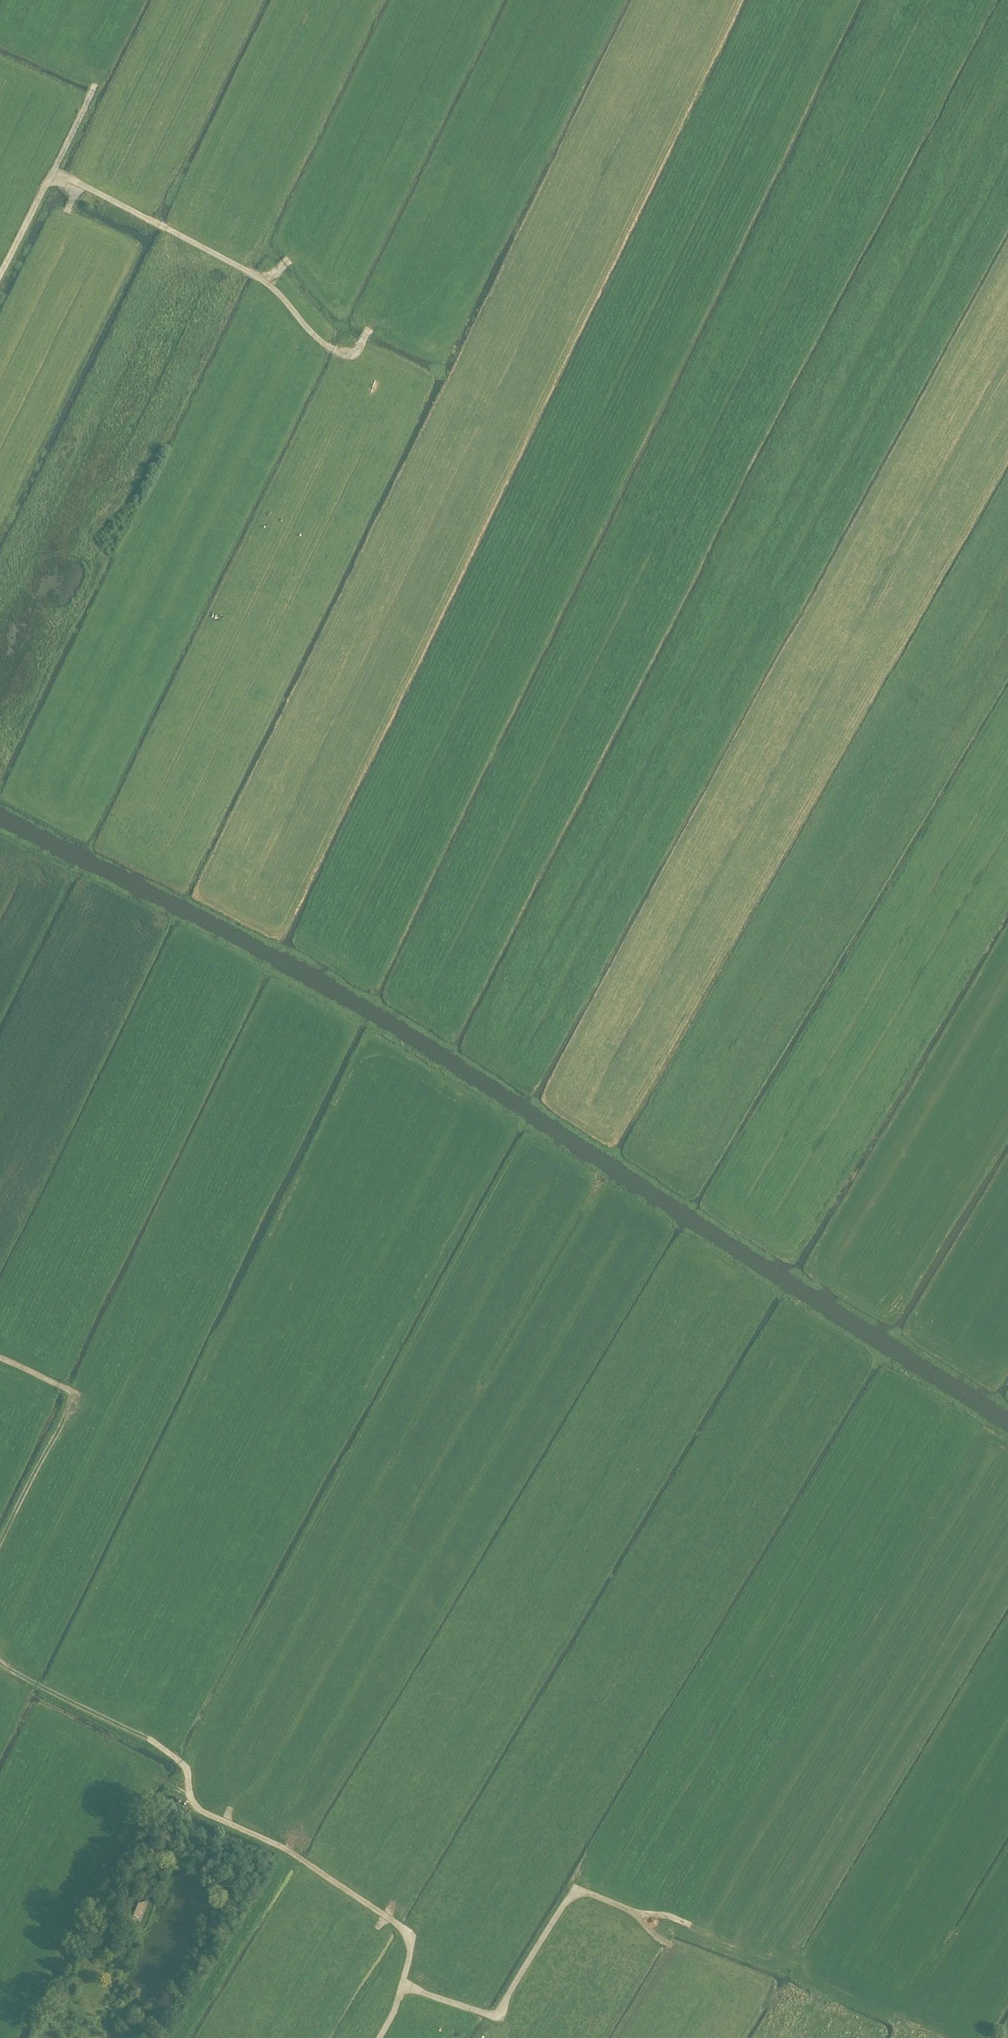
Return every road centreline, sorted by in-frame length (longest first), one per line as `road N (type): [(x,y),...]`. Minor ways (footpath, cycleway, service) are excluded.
road 1 (track): [(378,2037),(401,1994),(415,1927),(195,1815),(182,1749),(155,1726)]
road 2 (track): [(401,1994),(497,2017),(580,1884),(635,1906),(676,1951)]
road 3 (track): [(56,171),(263,277),(334,351),(362,343)]
road 4 (track): [(0,283),(137,0)]

